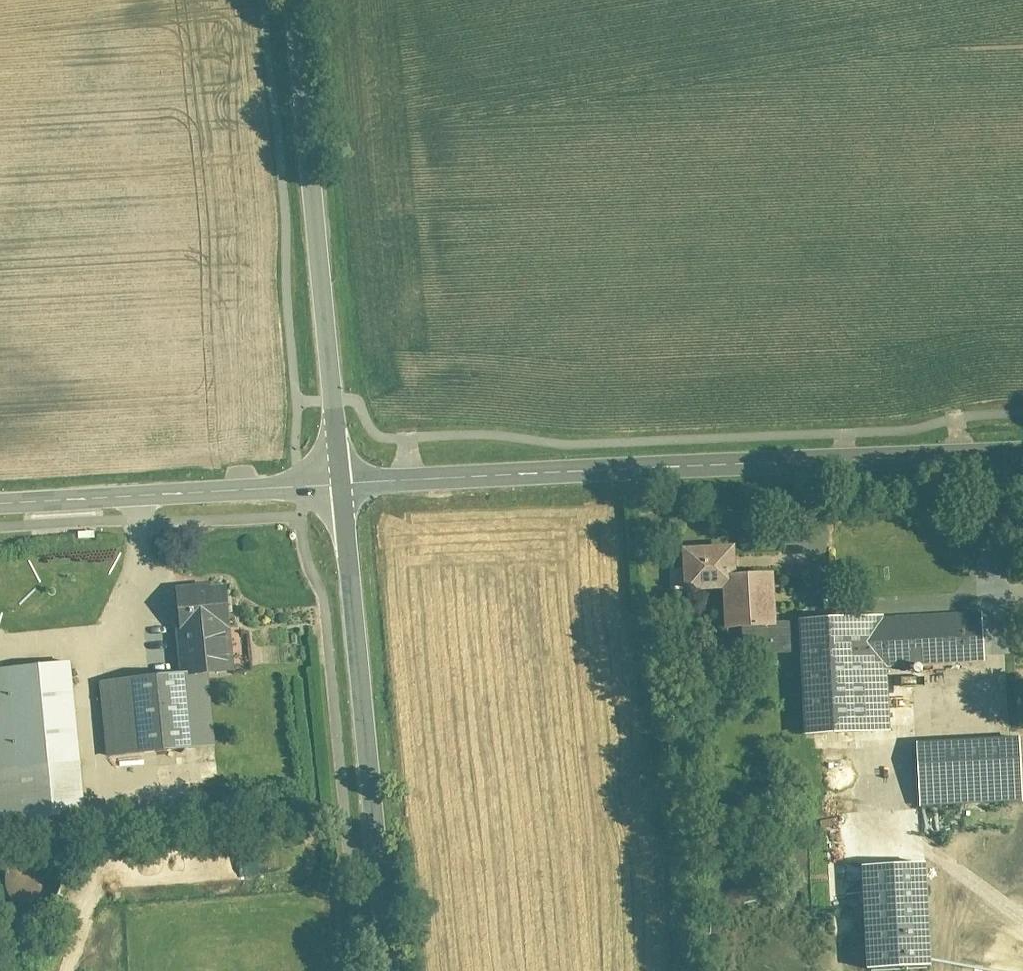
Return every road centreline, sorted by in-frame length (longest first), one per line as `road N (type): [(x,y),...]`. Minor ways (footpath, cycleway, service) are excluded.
road 1 (tertiary): [(339,482),(1022,454)]
road 2 (tertiary): [(339,482),(392,970)]
road 3 (tertiary): [(297,0),(339,482)]
road 4 (tertiary): [(0,502),(339,482)]

